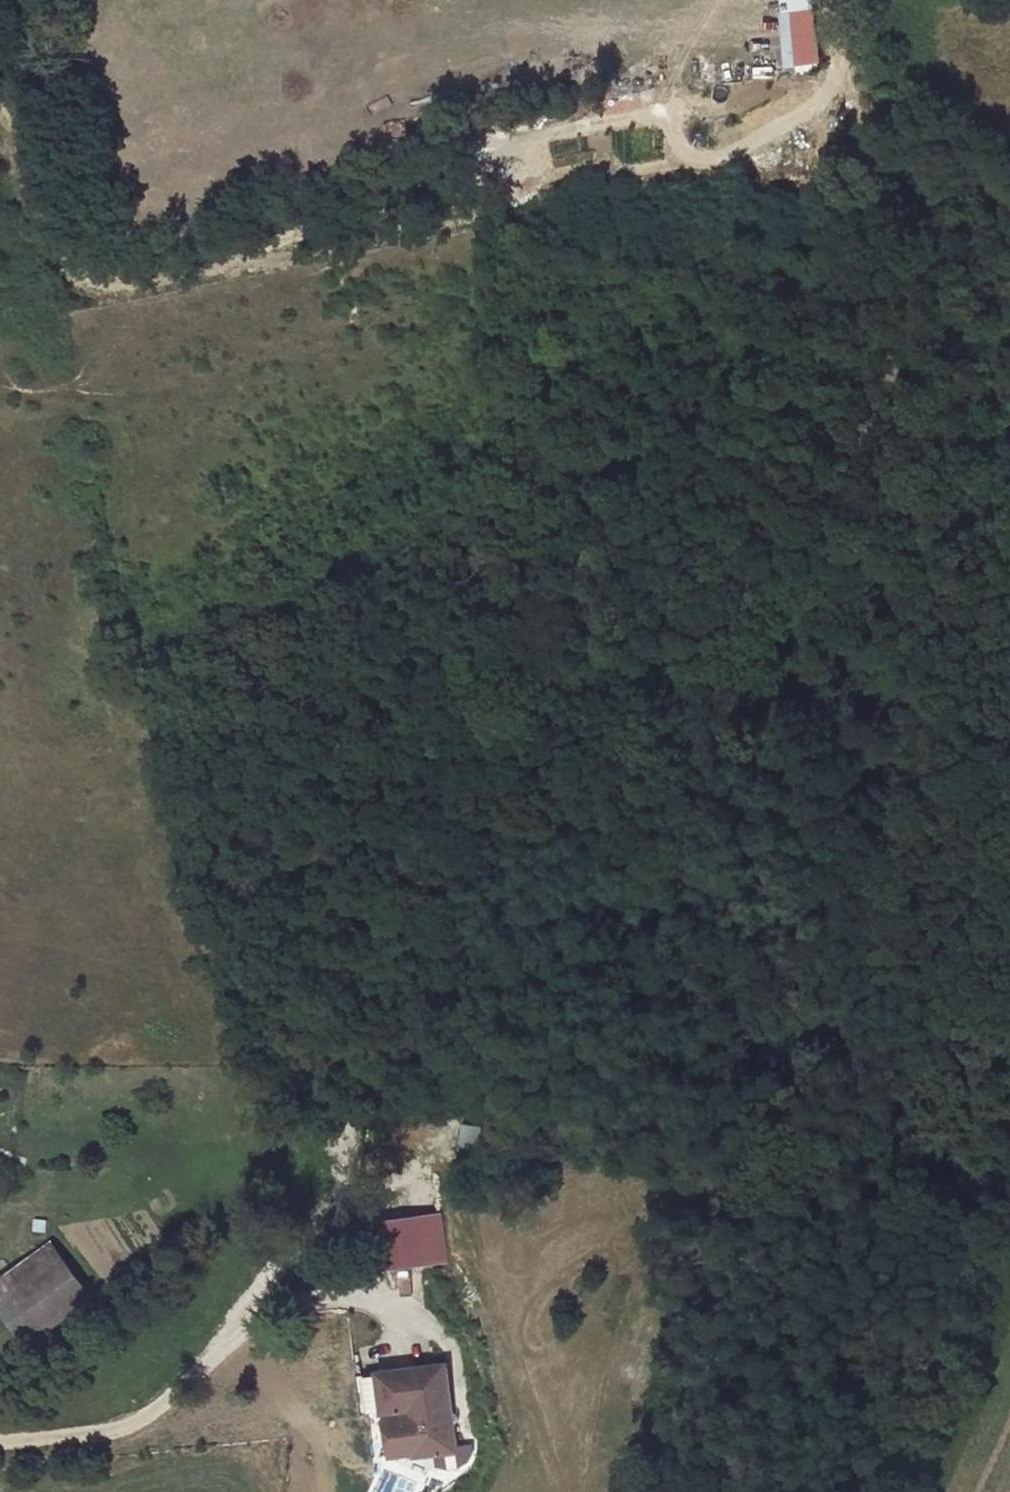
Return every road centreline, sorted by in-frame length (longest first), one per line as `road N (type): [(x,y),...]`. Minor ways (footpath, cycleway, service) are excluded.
road 1 (track): [(683,1491),(909,789),(926,630),(949,546),(994,487),(947,296)]
road 2 (track): [(0,1441),(124,1426),(262,1319),(306,1299),(383,1302)]

